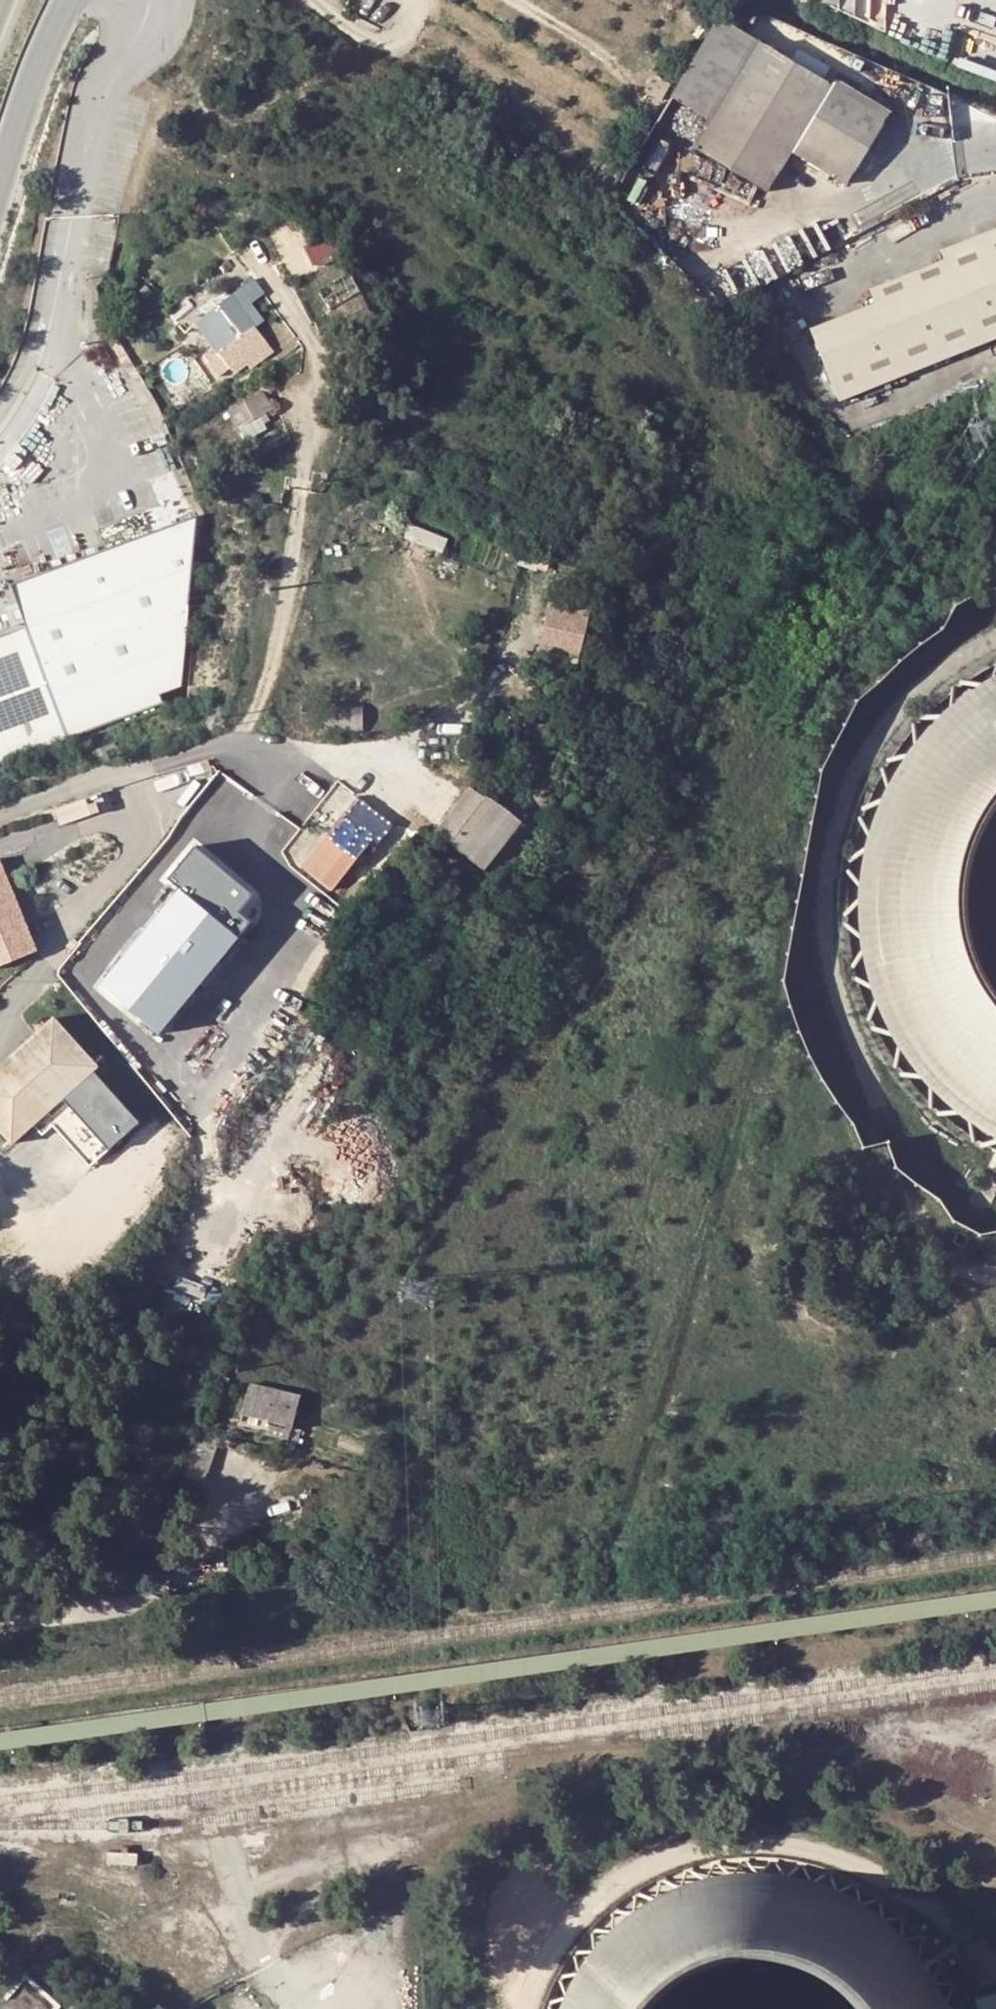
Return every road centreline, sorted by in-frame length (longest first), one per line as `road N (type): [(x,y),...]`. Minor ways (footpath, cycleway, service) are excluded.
road 1 (residential): [(0,1630),(136,1605),(155,1592),(255,1458)]
road 2 (unclassified): [(0,814),(237,738)]
road 3 (tertiary): [(65,0),(0,186)]
road 4 (track): [(513,0),(590,45),(621,74)]

